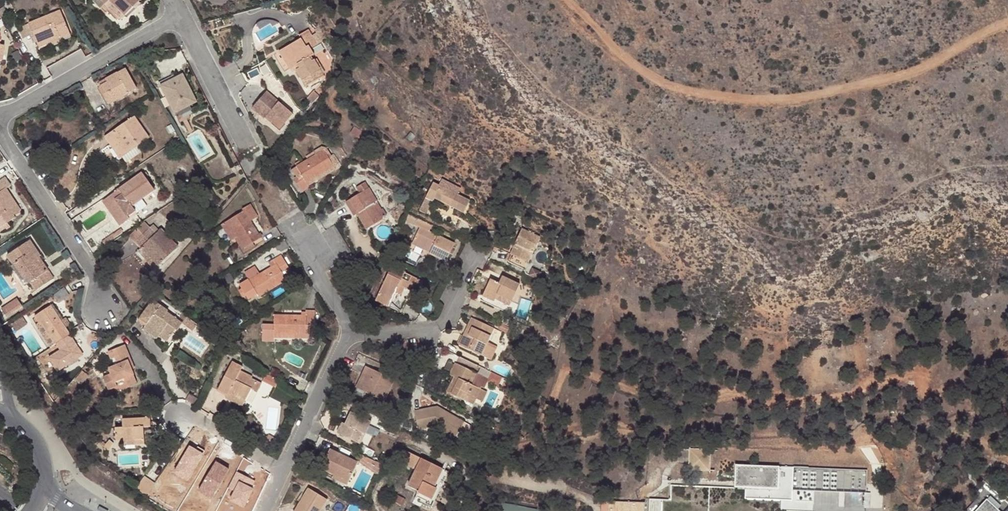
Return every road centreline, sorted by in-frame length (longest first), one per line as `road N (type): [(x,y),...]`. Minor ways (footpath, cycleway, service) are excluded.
road 1 (track): [(1007,28),(895,79),(795,99),(731,101),(671,91),(623,61),(561,0)]
road 2 (residential): [(0,115),(180,16)]
road 3 (residential): [(0,127),(101,296)]
road 4 (residential): [(345,334),(436,327),(450,317),(482,238)]
road 5 (residential): [(251,150),(180,16)]
road 6 (residential): [(284,472),(345,334)]
road 7 (residential): [(345,334),(288,220)]

